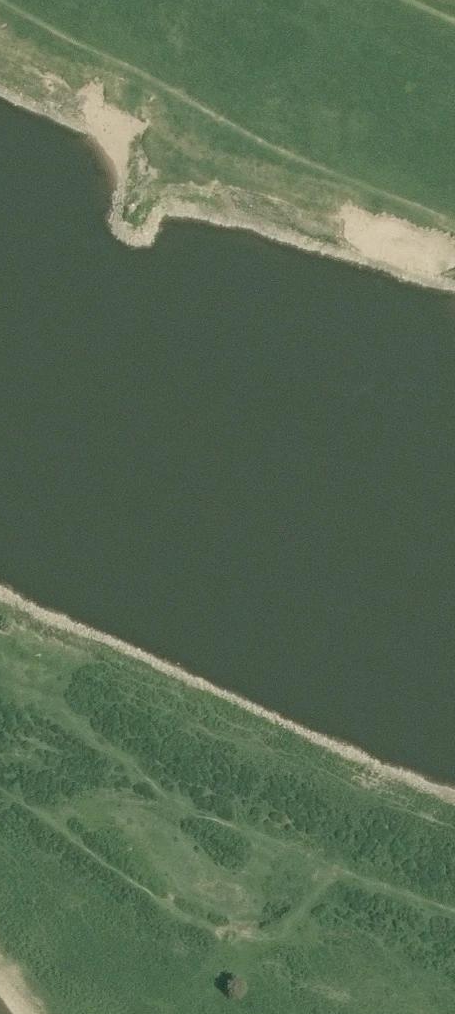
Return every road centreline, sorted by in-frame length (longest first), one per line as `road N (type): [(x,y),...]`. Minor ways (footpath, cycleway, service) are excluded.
road 1 (track): [(21,692),(213,820),(454,906)]

